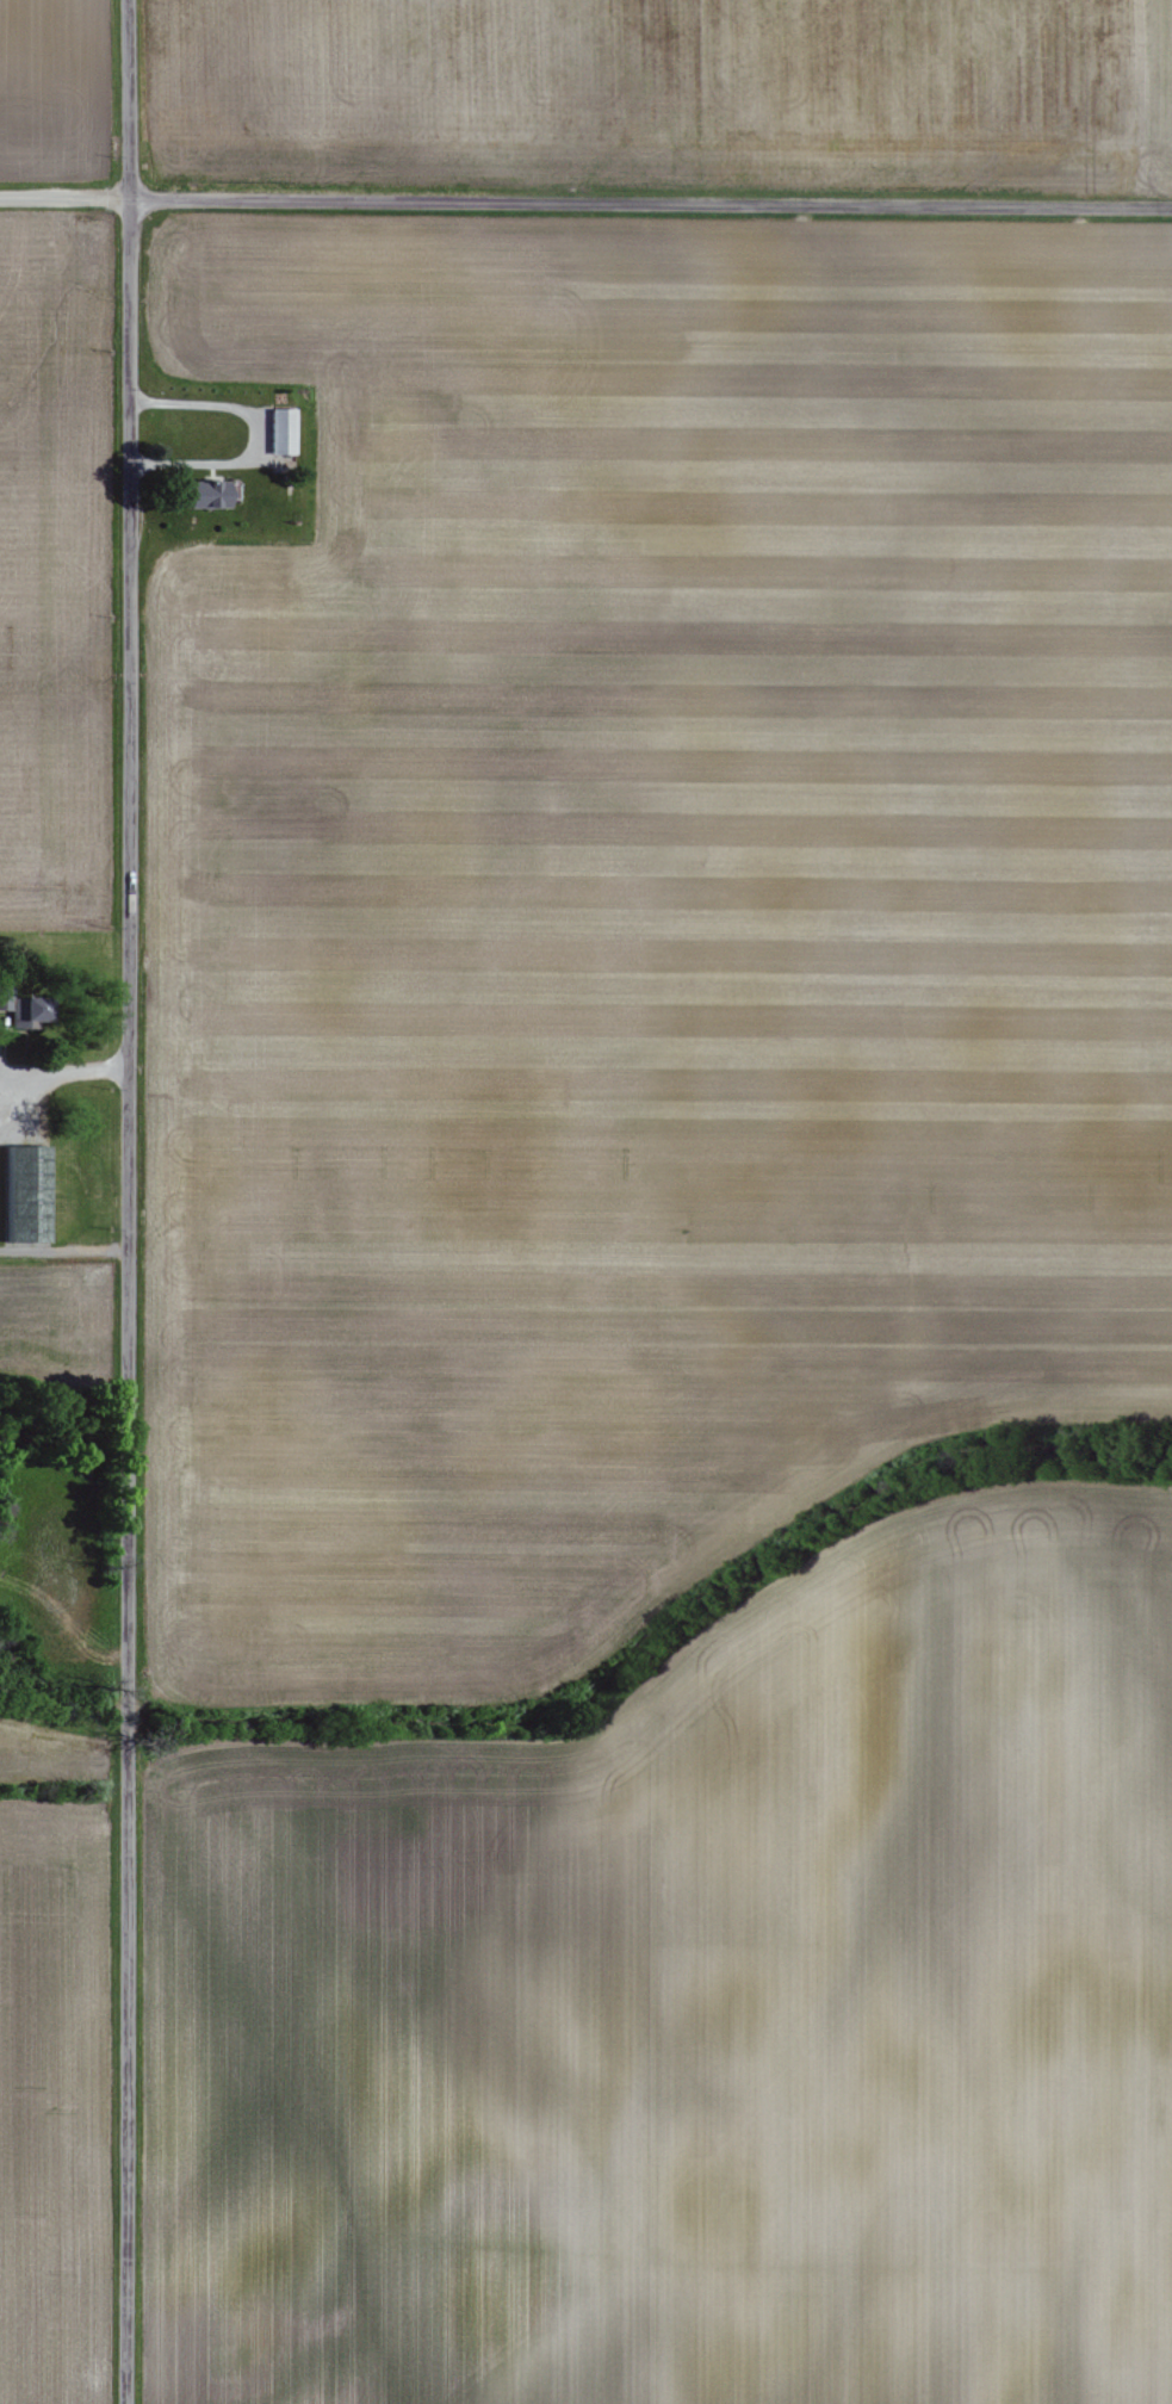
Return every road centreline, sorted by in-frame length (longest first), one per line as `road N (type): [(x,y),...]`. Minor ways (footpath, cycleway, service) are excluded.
road 1 (residential): [(127,2403),(136,196),(120,0)]
road 2 (residential): [(1171,220),(136,196)]
road 3 (residential): [(136,196),(0,196)]

